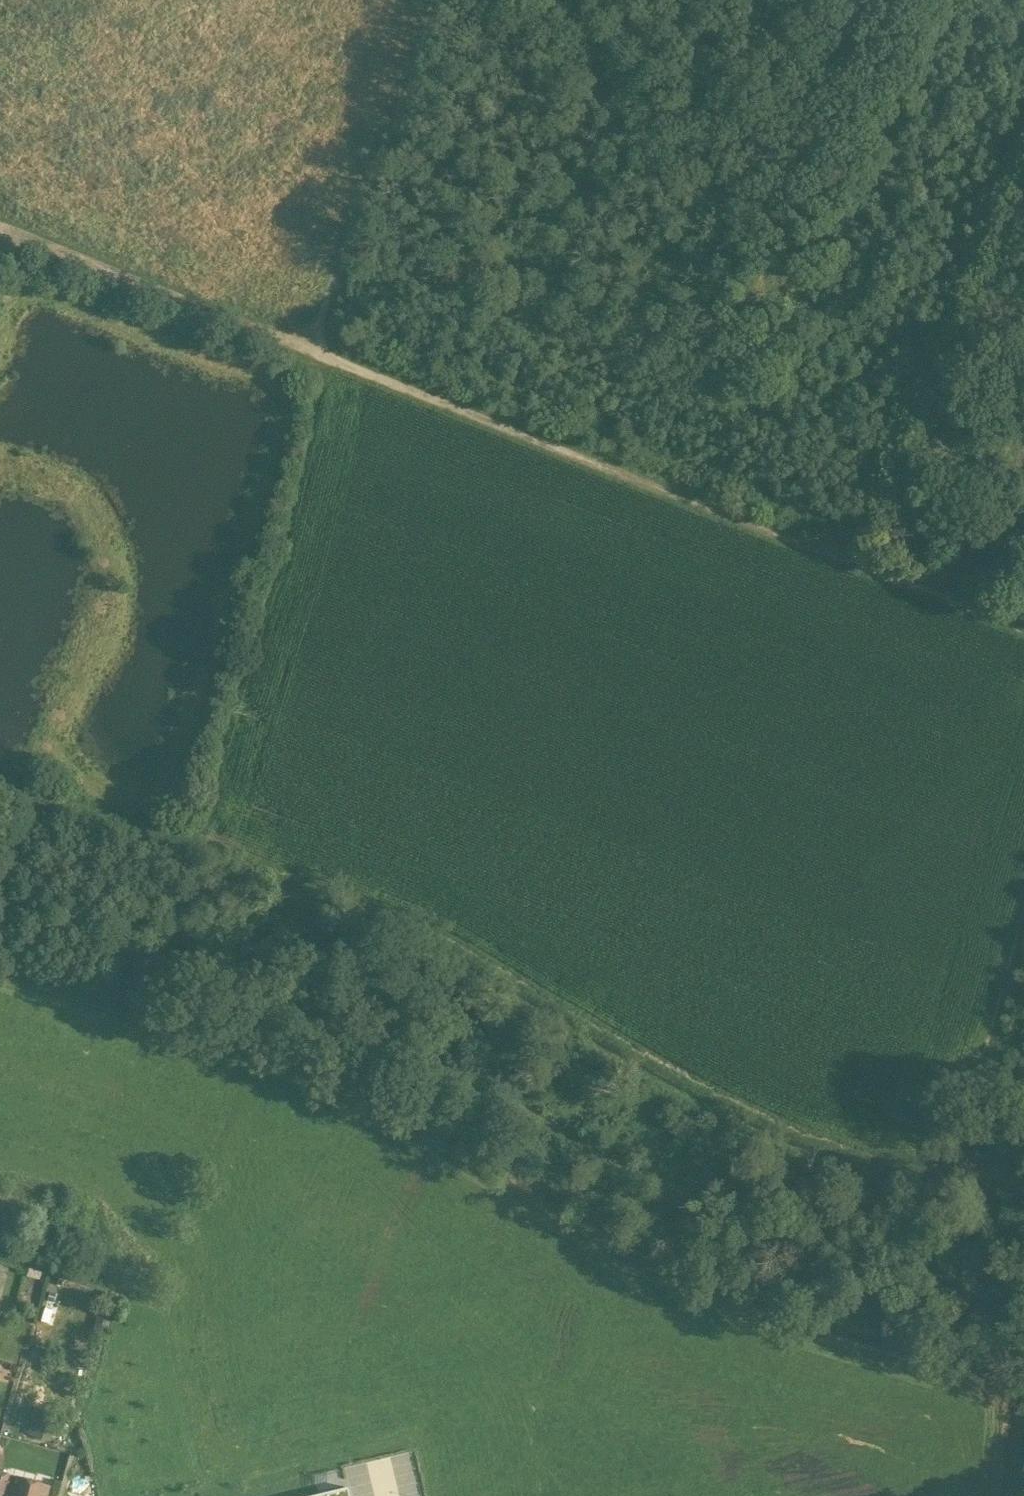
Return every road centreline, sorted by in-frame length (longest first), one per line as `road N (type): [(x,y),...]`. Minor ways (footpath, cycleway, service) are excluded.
road 1 (track): [(1023,628),(306,350)]
road 2 (track): [(441,0),(306,350)]
road 3 (track): [(306,350),(0,236)]
road 4 (track): [(955,1167),(1023,917)]
road 5 (track): [(954,605),(1023,449)]

